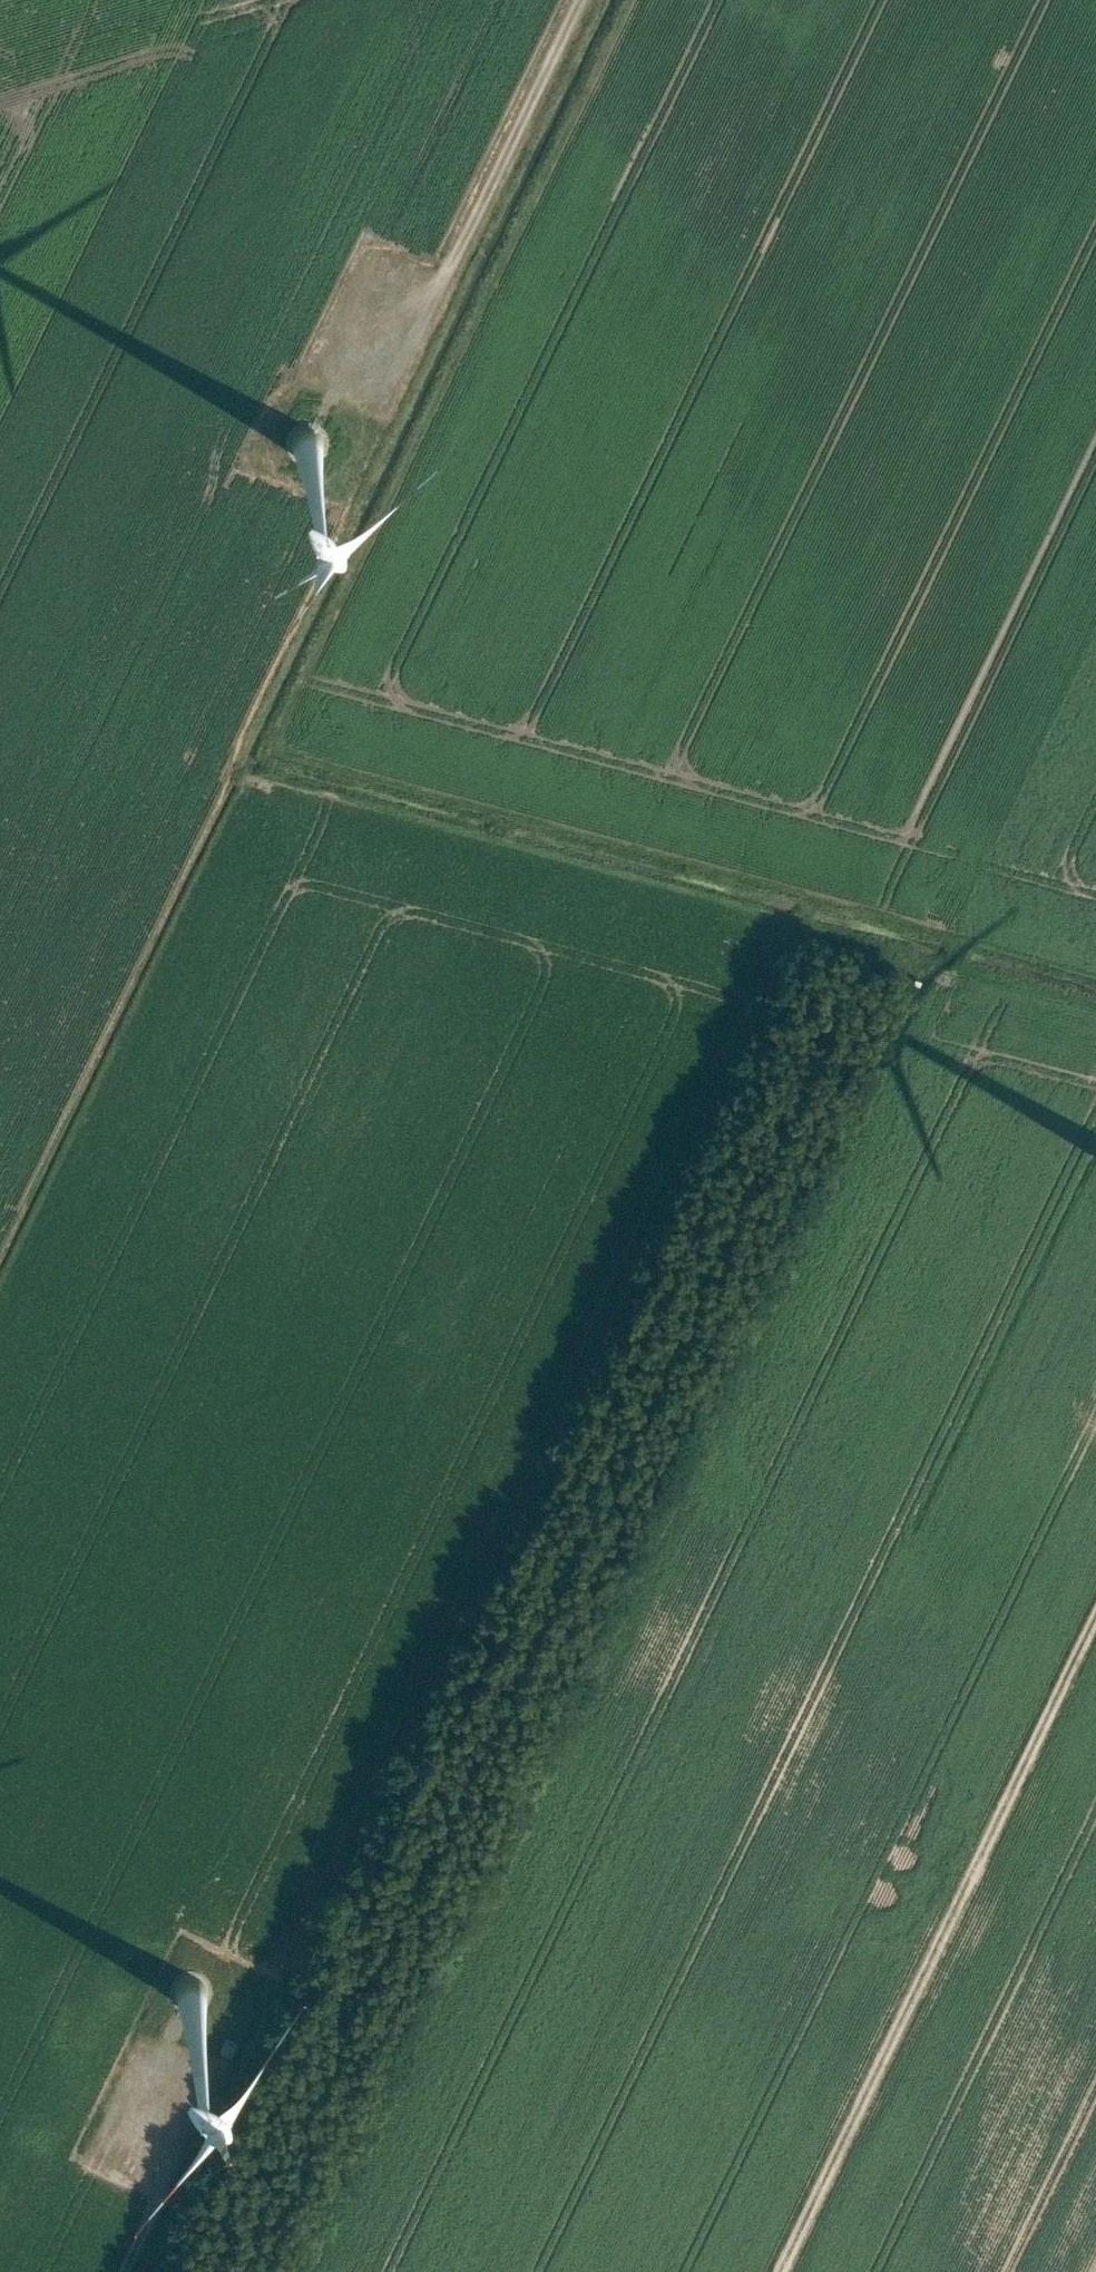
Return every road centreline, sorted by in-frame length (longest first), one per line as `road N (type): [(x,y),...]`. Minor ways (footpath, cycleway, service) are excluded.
road 1 (track): [(785,2271),(1095,1610)]
road 2 (track): [(578,0),(409,354)]
road 3 (track): [(221,2059),(119,2271)]

